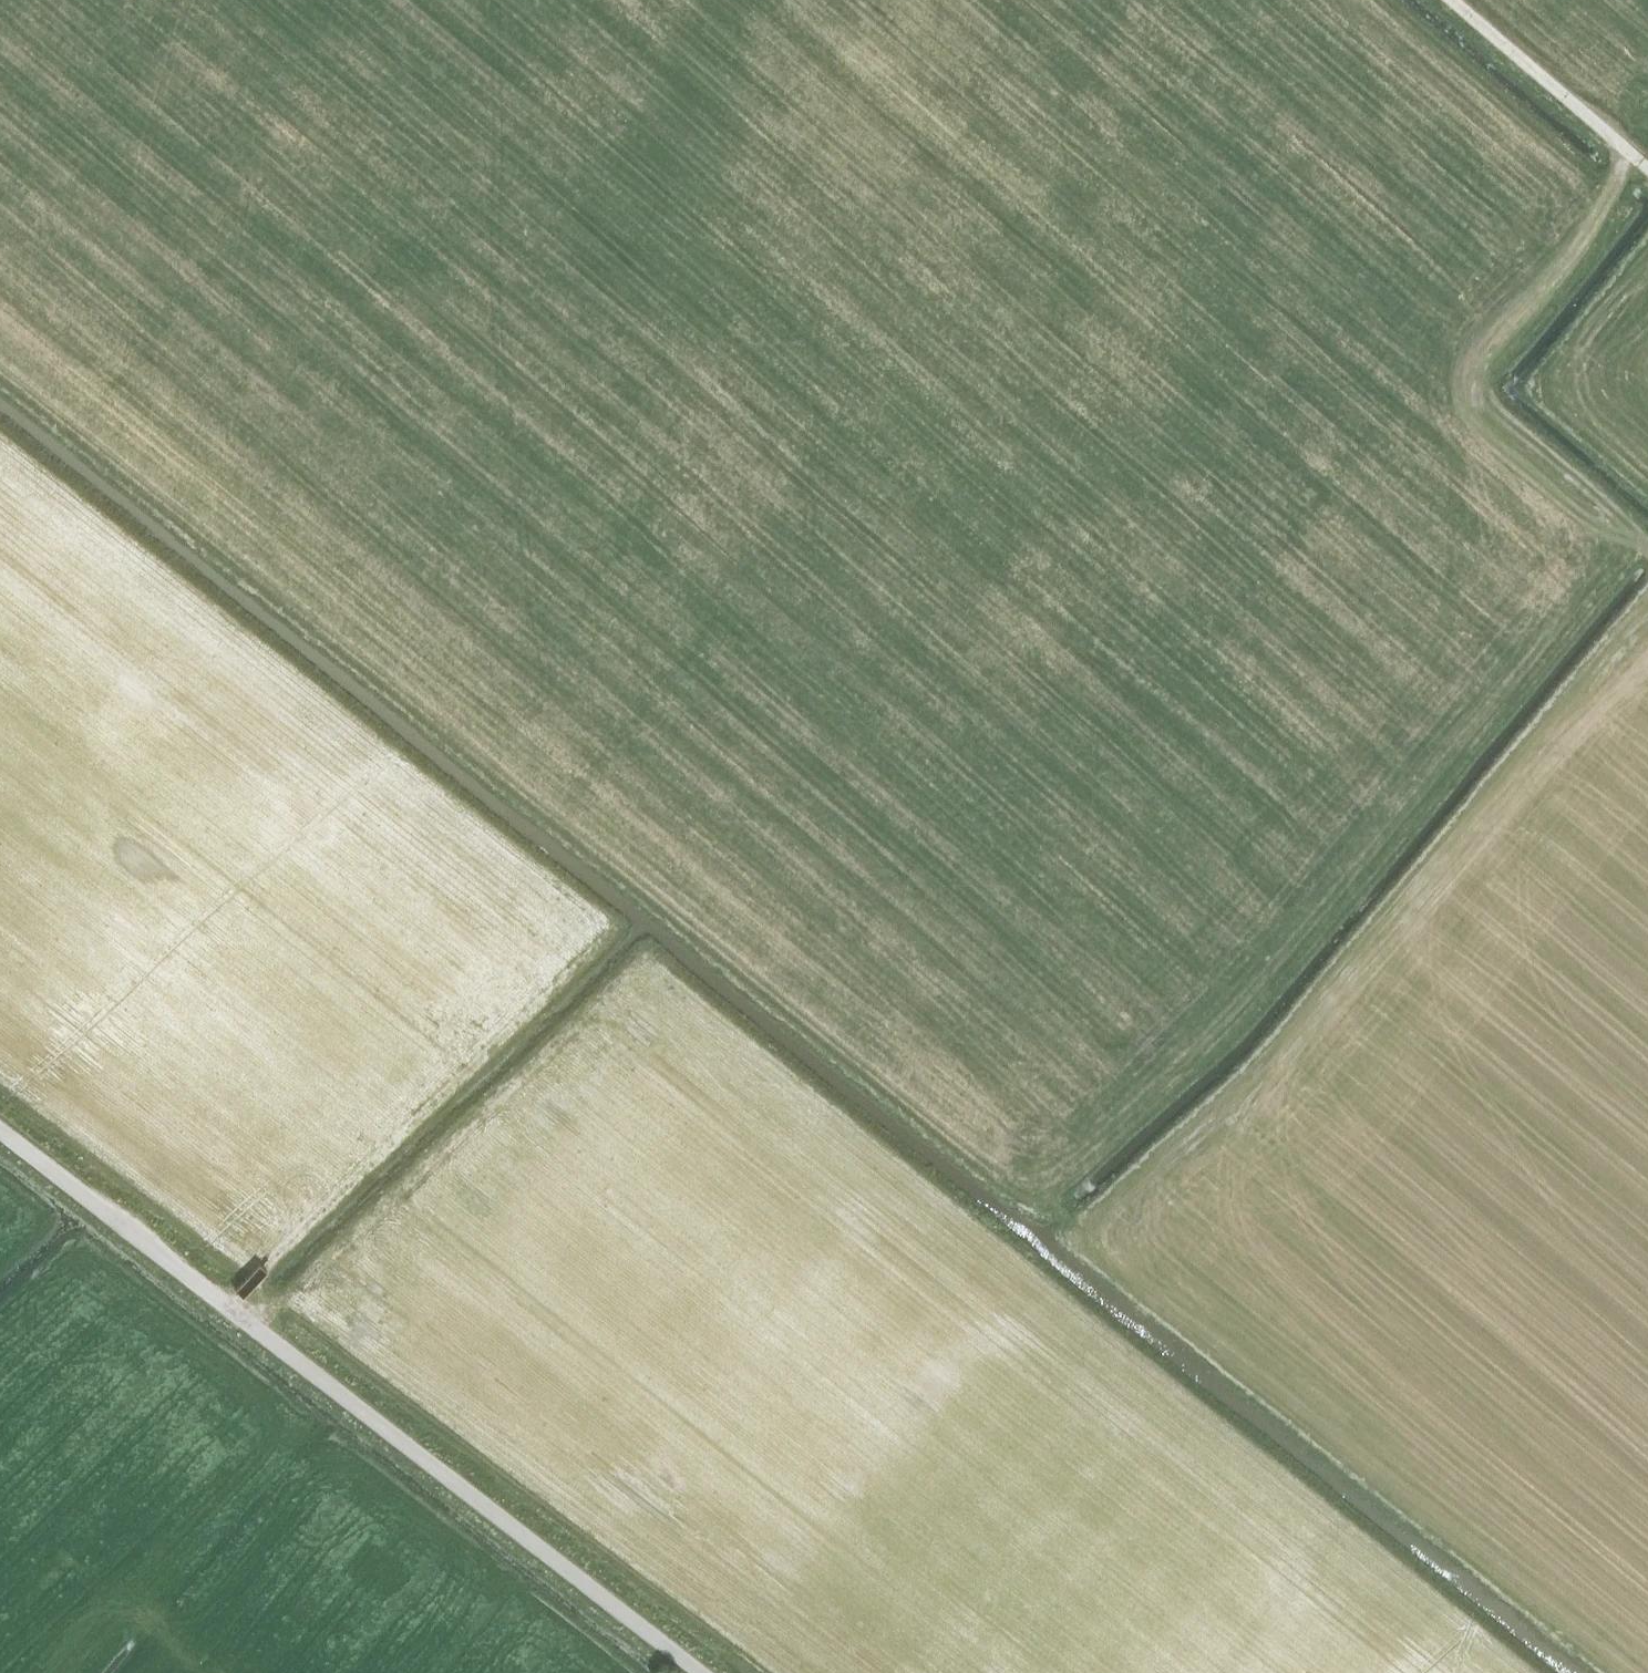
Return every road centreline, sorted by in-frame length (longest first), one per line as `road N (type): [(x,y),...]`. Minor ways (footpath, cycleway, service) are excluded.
road 1 (tertiary): [(699,1672),(0,1132)]

